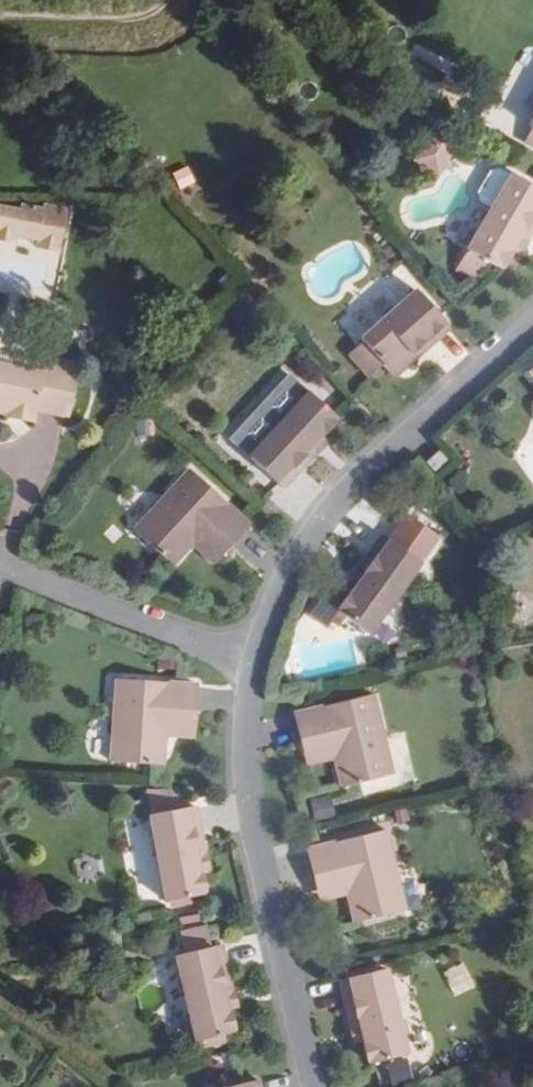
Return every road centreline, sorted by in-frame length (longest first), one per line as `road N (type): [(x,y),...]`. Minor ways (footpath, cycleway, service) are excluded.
road 1 (residential): [(532,325),(328,509),(293,564),(252,665)]
road 2 (residential): [(252,665),(249,798),(314,1086)]
road 3 (residential): [(0,572),(252,665)]
road 4 (track): [(0,22),(130,25),(165,11),(170,0)]

